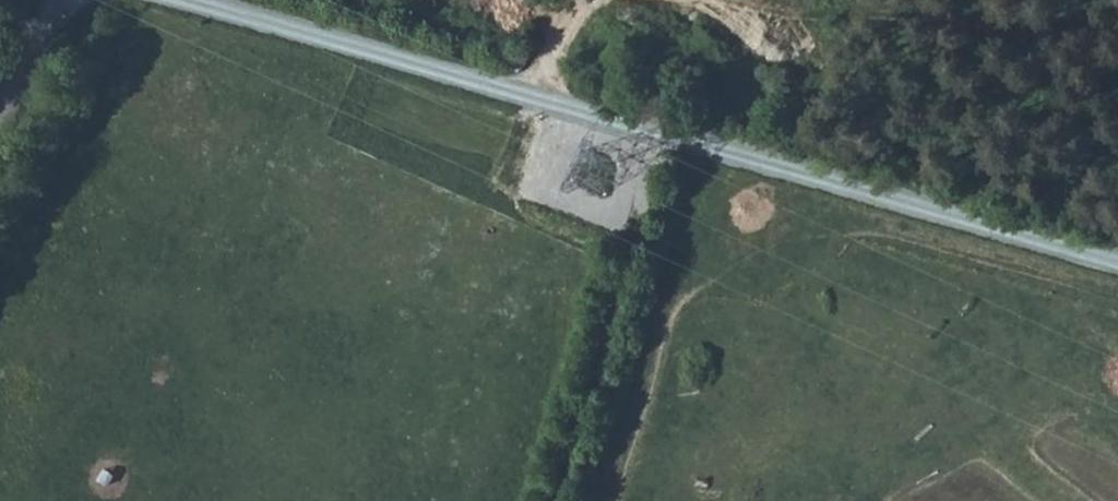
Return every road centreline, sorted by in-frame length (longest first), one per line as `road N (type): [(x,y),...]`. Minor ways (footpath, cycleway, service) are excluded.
road 1 (unclassified): [(1117,270),(762,160),(180,0)]
road 2 (track): [(663,133),(557,500)]
road 3 (tertiary): [(0,128),(64,0)]

